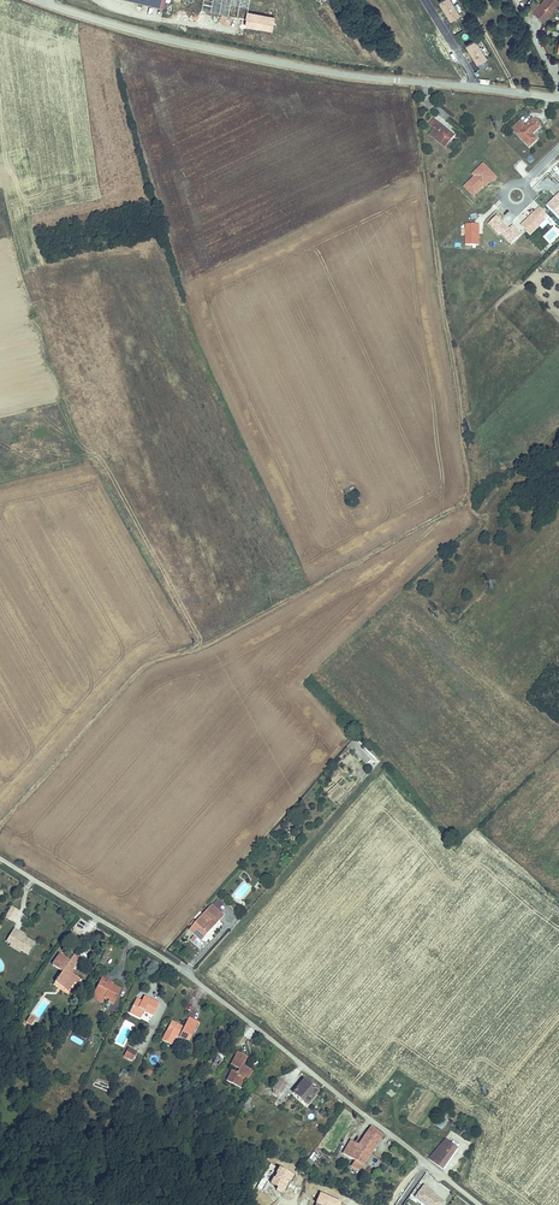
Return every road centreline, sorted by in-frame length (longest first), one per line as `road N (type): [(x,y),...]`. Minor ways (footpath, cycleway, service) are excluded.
road 1 (track): [(413,81),(466,499),(200,649),(148,661),(0,825)]
road 2 (residential): [(481,1204),(180,969),(0,859)]
road 3 (unclassified): [(36,0),(139,32),(337,74),(558,97)]

